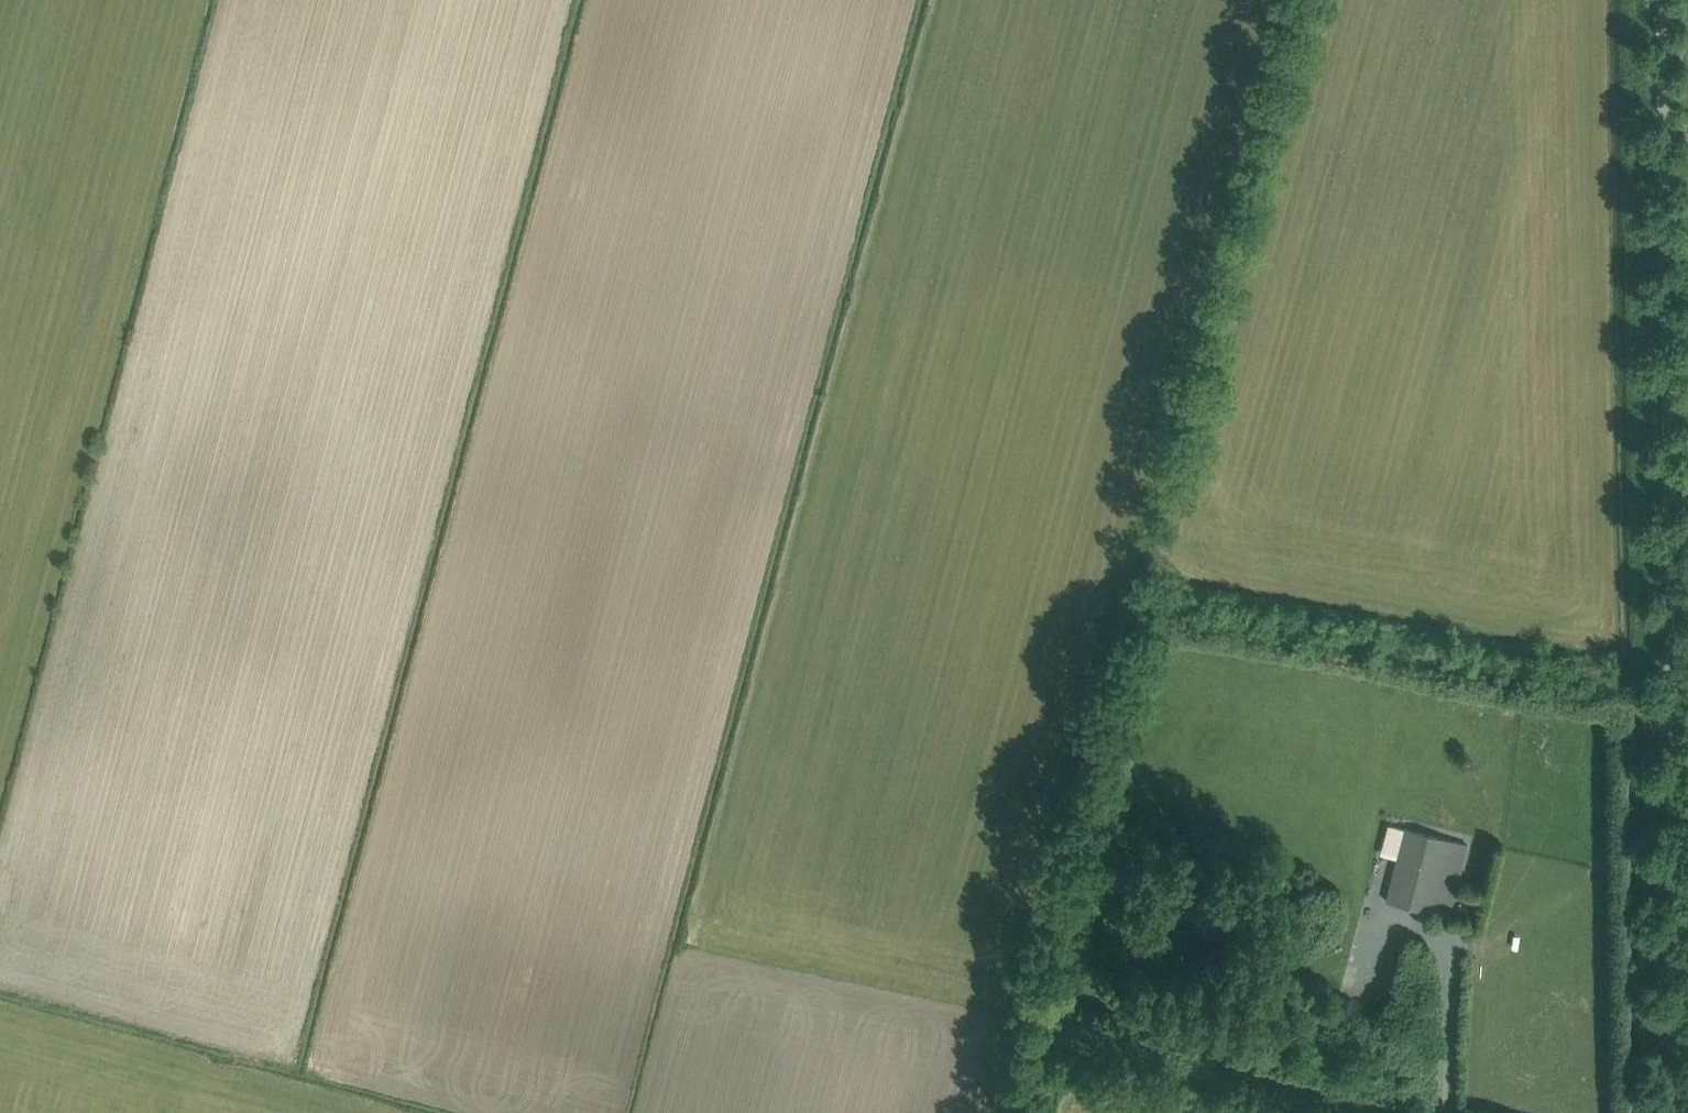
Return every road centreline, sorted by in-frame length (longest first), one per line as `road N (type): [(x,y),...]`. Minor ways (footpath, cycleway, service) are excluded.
road 1 (unclassified): [(1684,1112),(1665,0)]

